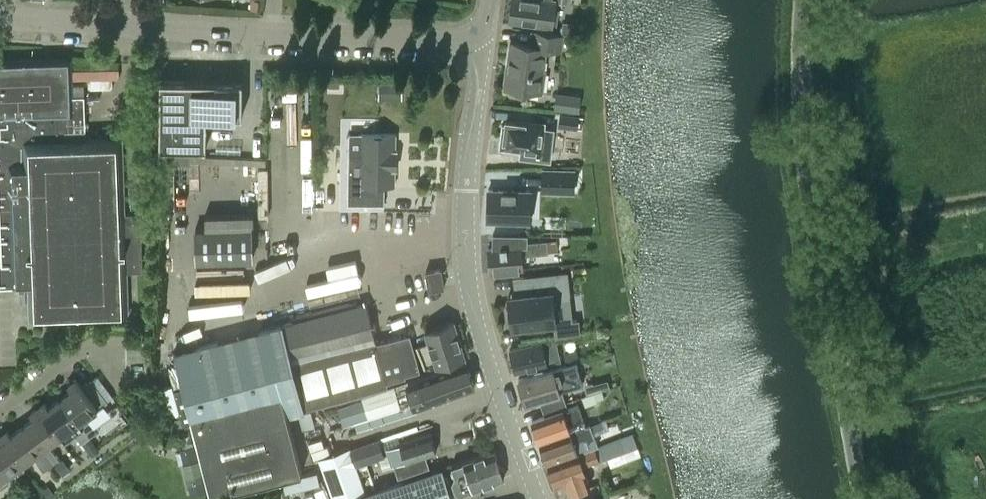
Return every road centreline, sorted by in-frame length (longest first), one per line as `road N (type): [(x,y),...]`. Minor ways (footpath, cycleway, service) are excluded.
road 1 (unclassified): [(867,498),(814,202),(799,0)]
road 2 (secondary): [(536,498),(491,371),(466,259),(484,42)]
road 3 (tertiary): [(484,42),(270,29)]
road 4 (tertiary): [(270,29),(126,19)]
road 5 (residential): [(0,409),(69,359),(116,349)]
road 6 (tertiary): [(126,19),(0,11)]

